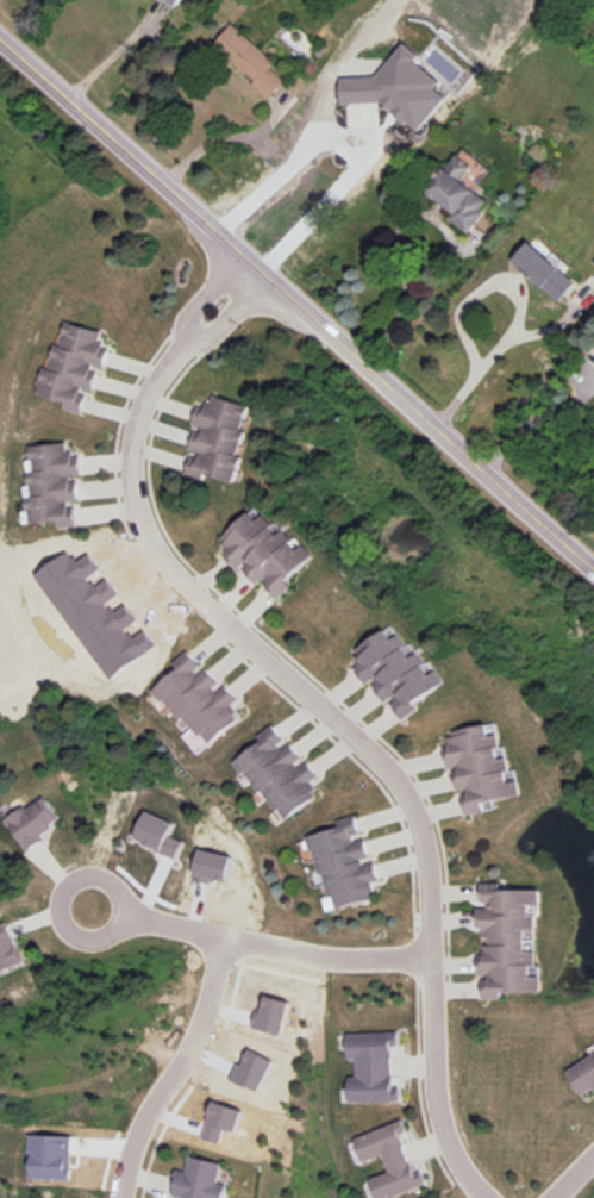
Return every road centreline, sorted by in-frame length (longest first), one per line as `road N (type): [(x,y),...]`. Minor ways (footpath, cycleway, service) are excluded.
road 1 (residential): [(490,1197),(446,1143),(433,1100),(425,861),(405,798),(365,750),(169,566),(132,498),(131,418),(182,335)]
road 2 (tertiary): [(593,575),(0,46)]
road 3 (residential): [(424,956),(338,956),(119,916),(118,896),(88,874),(75,875),(57,894),(58,918),(71,935),(94,940),(111,932),(119,916)]
road 4 (residential): [(115,1197),(139,1118),(198,1019),(219,934)]

